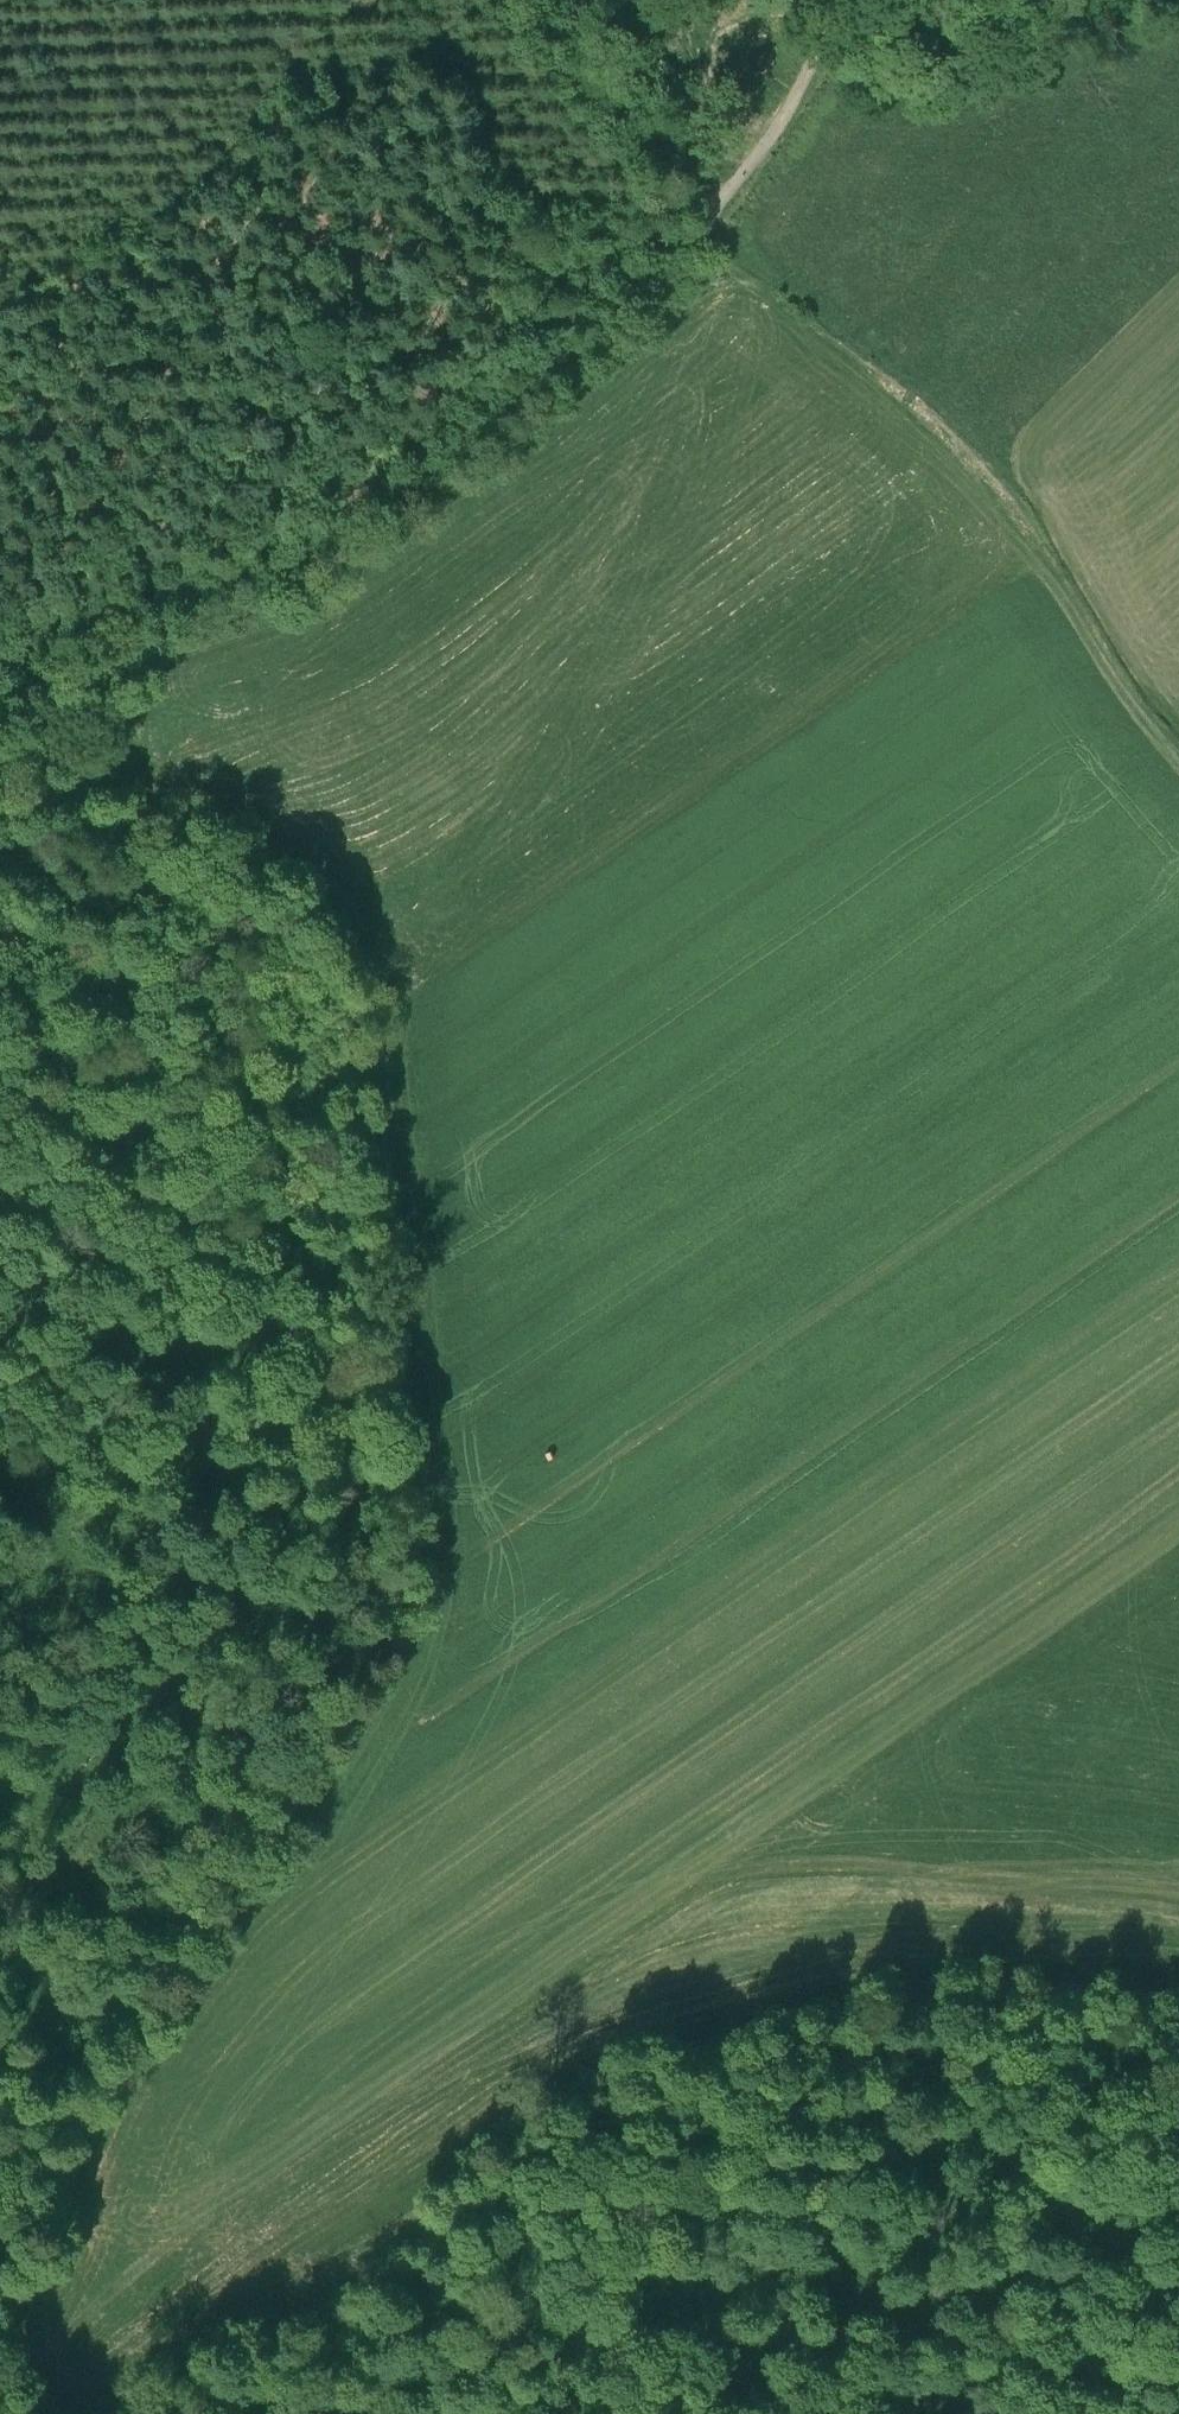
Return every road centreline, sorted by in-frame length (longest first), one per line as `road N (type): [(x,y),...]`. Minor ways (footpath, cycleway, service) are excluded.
road 1 (track): [(0,668),(62,636),(235,592),(310,553),(538,383),(695,243)]
road 2 (track): [(695,243),(760,153),(850,0)]

